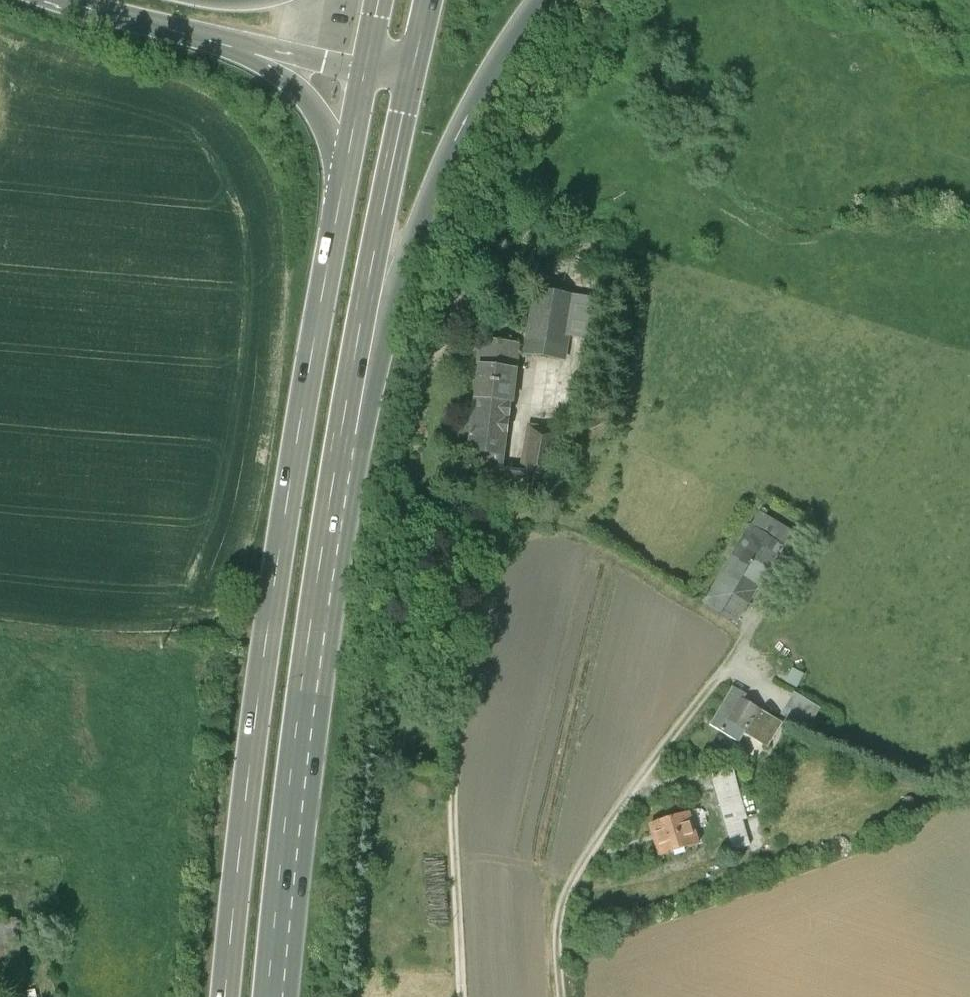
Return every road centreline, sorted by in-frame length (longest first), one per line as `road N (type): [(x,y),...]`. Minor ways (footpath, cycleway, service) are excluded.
road 1 (primary): [(347,167),(287,507),(226,996)]
road 2 (primary): [(269,996),(290,786),(353,373)]
road 3 (track): [(463,996),(454,745),(527,376)]
road 4 (track): [(563,996),(569,904),(591,856),(760,615)]
road 5 (motorway): [(353,373),(477,92),(538,0)]
road 6 (primary): [(353,373),(412,81)]
road 7 (motorway): [(68,0),(257,48)]
road 8 (motorway): [(257,48),(296,82),(347,167)]

